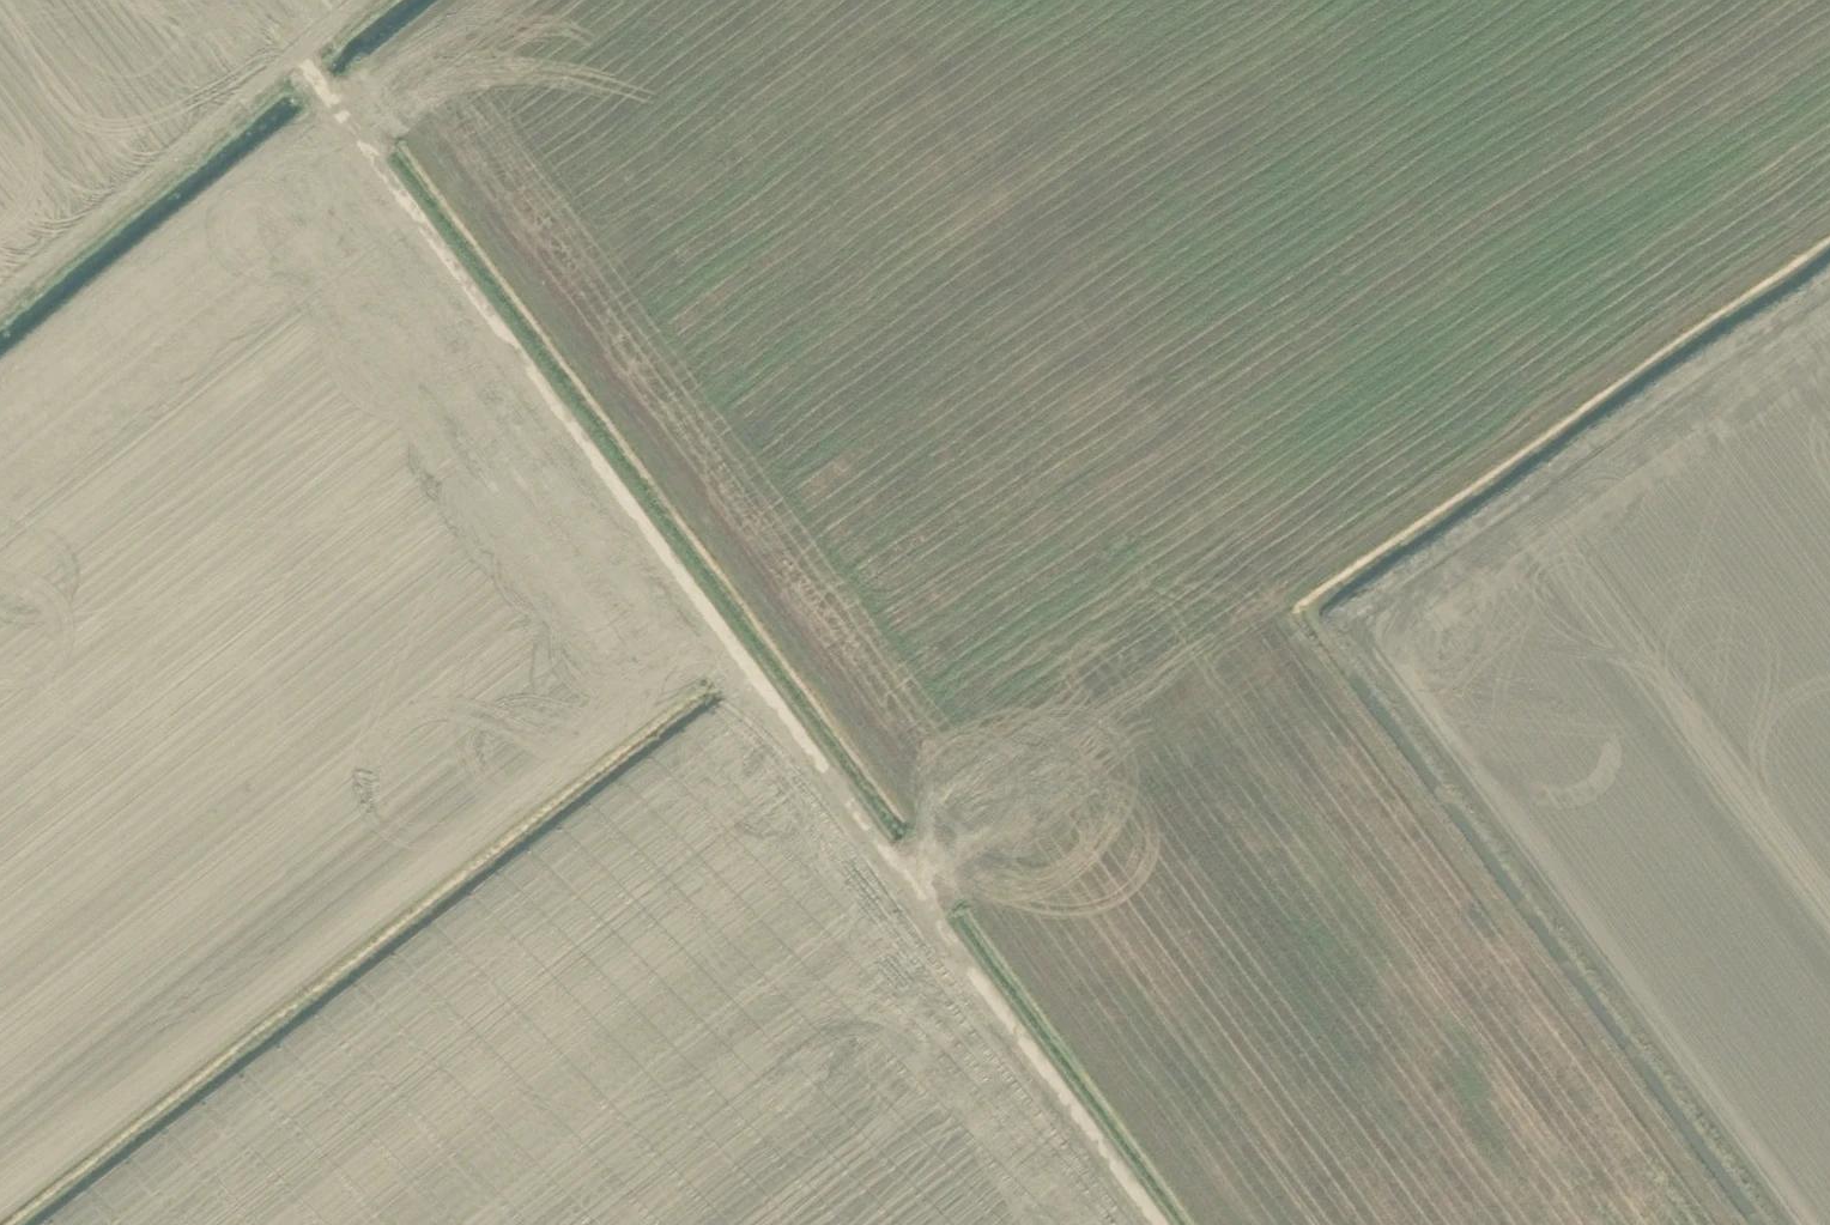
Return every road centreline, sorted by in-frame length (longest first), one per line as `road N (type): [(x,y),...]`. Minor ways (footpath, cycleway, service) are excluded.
road 1 (track): [(1166,1224),(306,64)]
road 2 (track): [(0,298),(381,0)]

